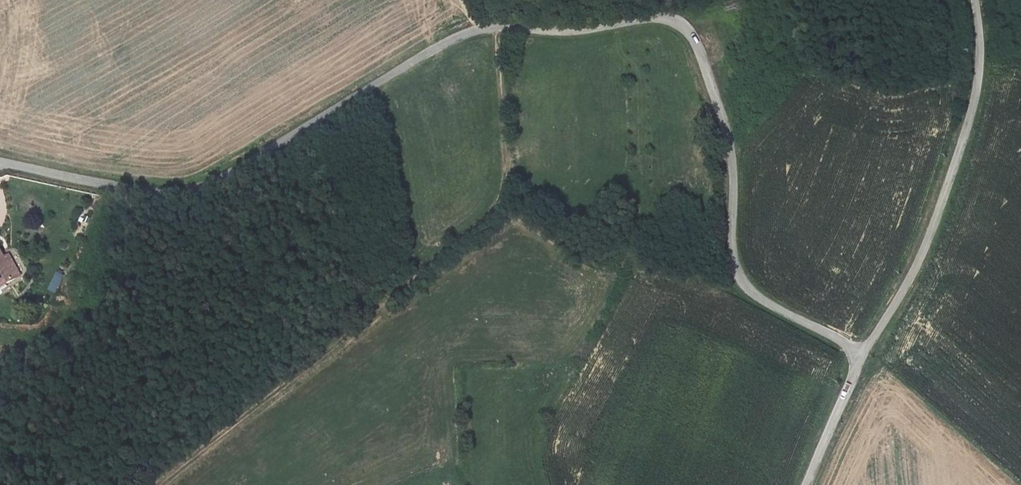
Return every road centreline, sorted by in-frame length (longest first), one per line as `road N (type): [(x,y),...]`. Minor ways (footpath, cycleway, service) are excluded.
road 1 (unclassified): [(862,356),(766,302),(737,272),(732,165),(720,109),(698,48),(668,19),(562,32),(494,26),(464,35),(195,190),(126,188),(0,162)]
road 2 (track): [(161,484),(498,204),(508,171),(494,26)]
road 3 (unclassified): [(975,0),(979,72),(971,116),(914,270),(862,356)]
road 4 (unclassified): [(862,356),(806,484)]

